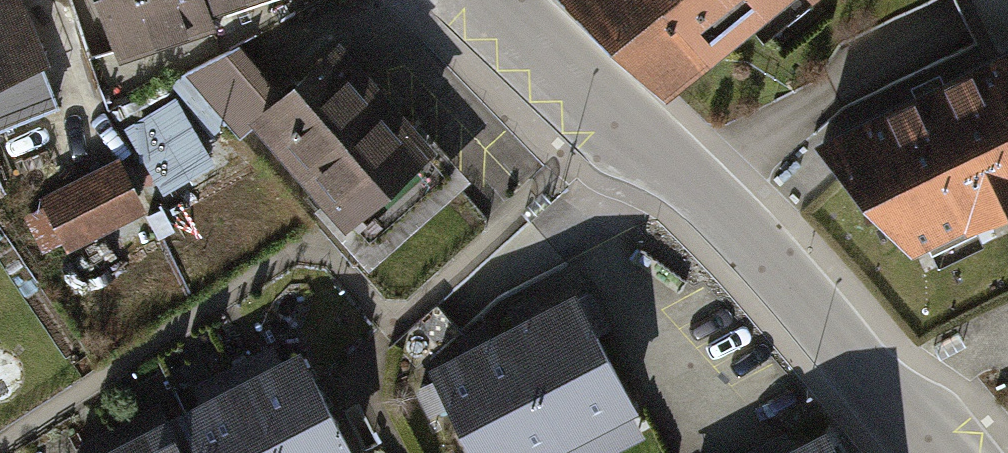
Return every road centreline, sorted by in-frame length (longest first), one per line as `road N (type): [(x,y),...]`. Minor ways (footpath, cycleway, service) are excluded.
road 1 (tertiary): [(498,0),(779,266),(937,452)]

